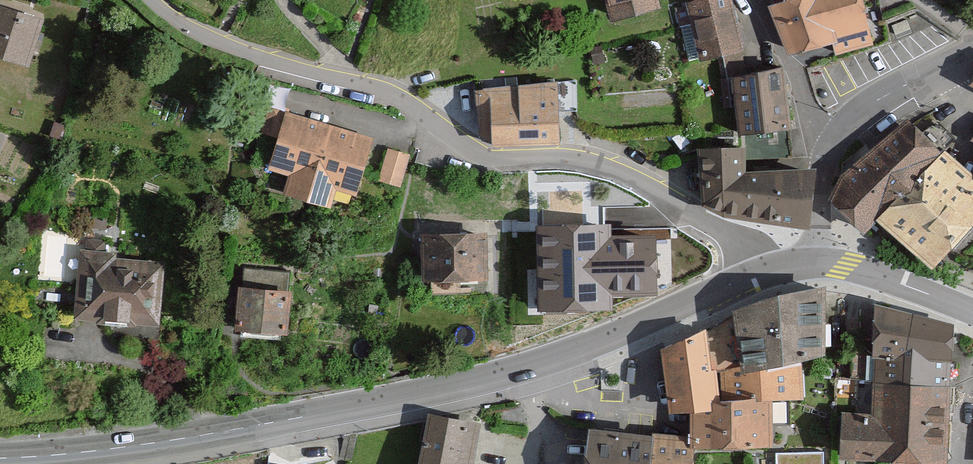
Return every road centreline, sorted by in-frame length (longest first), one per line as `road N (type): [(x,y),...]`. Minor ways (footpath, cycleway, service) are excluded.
road 1 (secondary): [(0,458),(146,444),(420,396),(583,352),(772,272)]
road 2 (residential): [(772,272),(744,242),(615,171),(572,158),(479,155),(383,91),(230,47),(150,0)]
road 3 (residential): [(828,155),(791,73),(755,50),(740,0)]
road 4 (secondary): [(815,262),(889,278),(972,313)]

